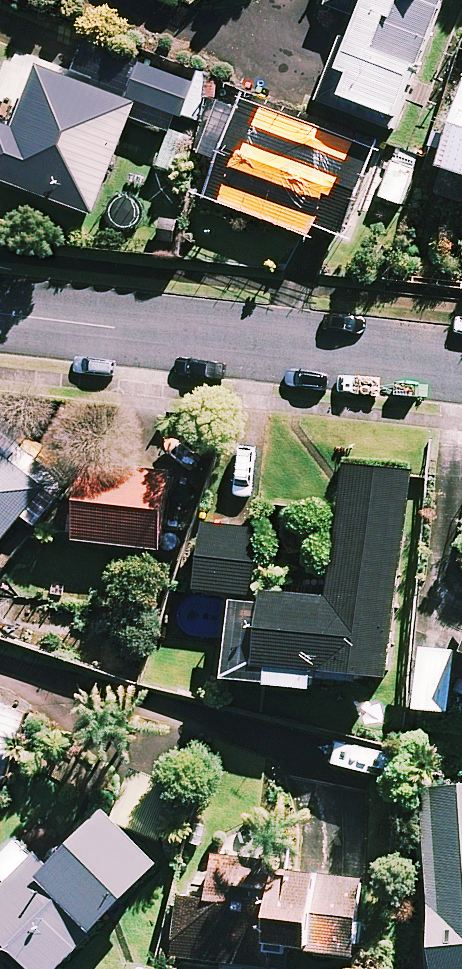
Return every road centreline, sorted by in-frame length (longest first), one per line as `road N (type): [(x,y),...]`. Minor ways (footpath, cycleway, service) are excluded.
road 1 (residential): [(0,310),(461,364)]

